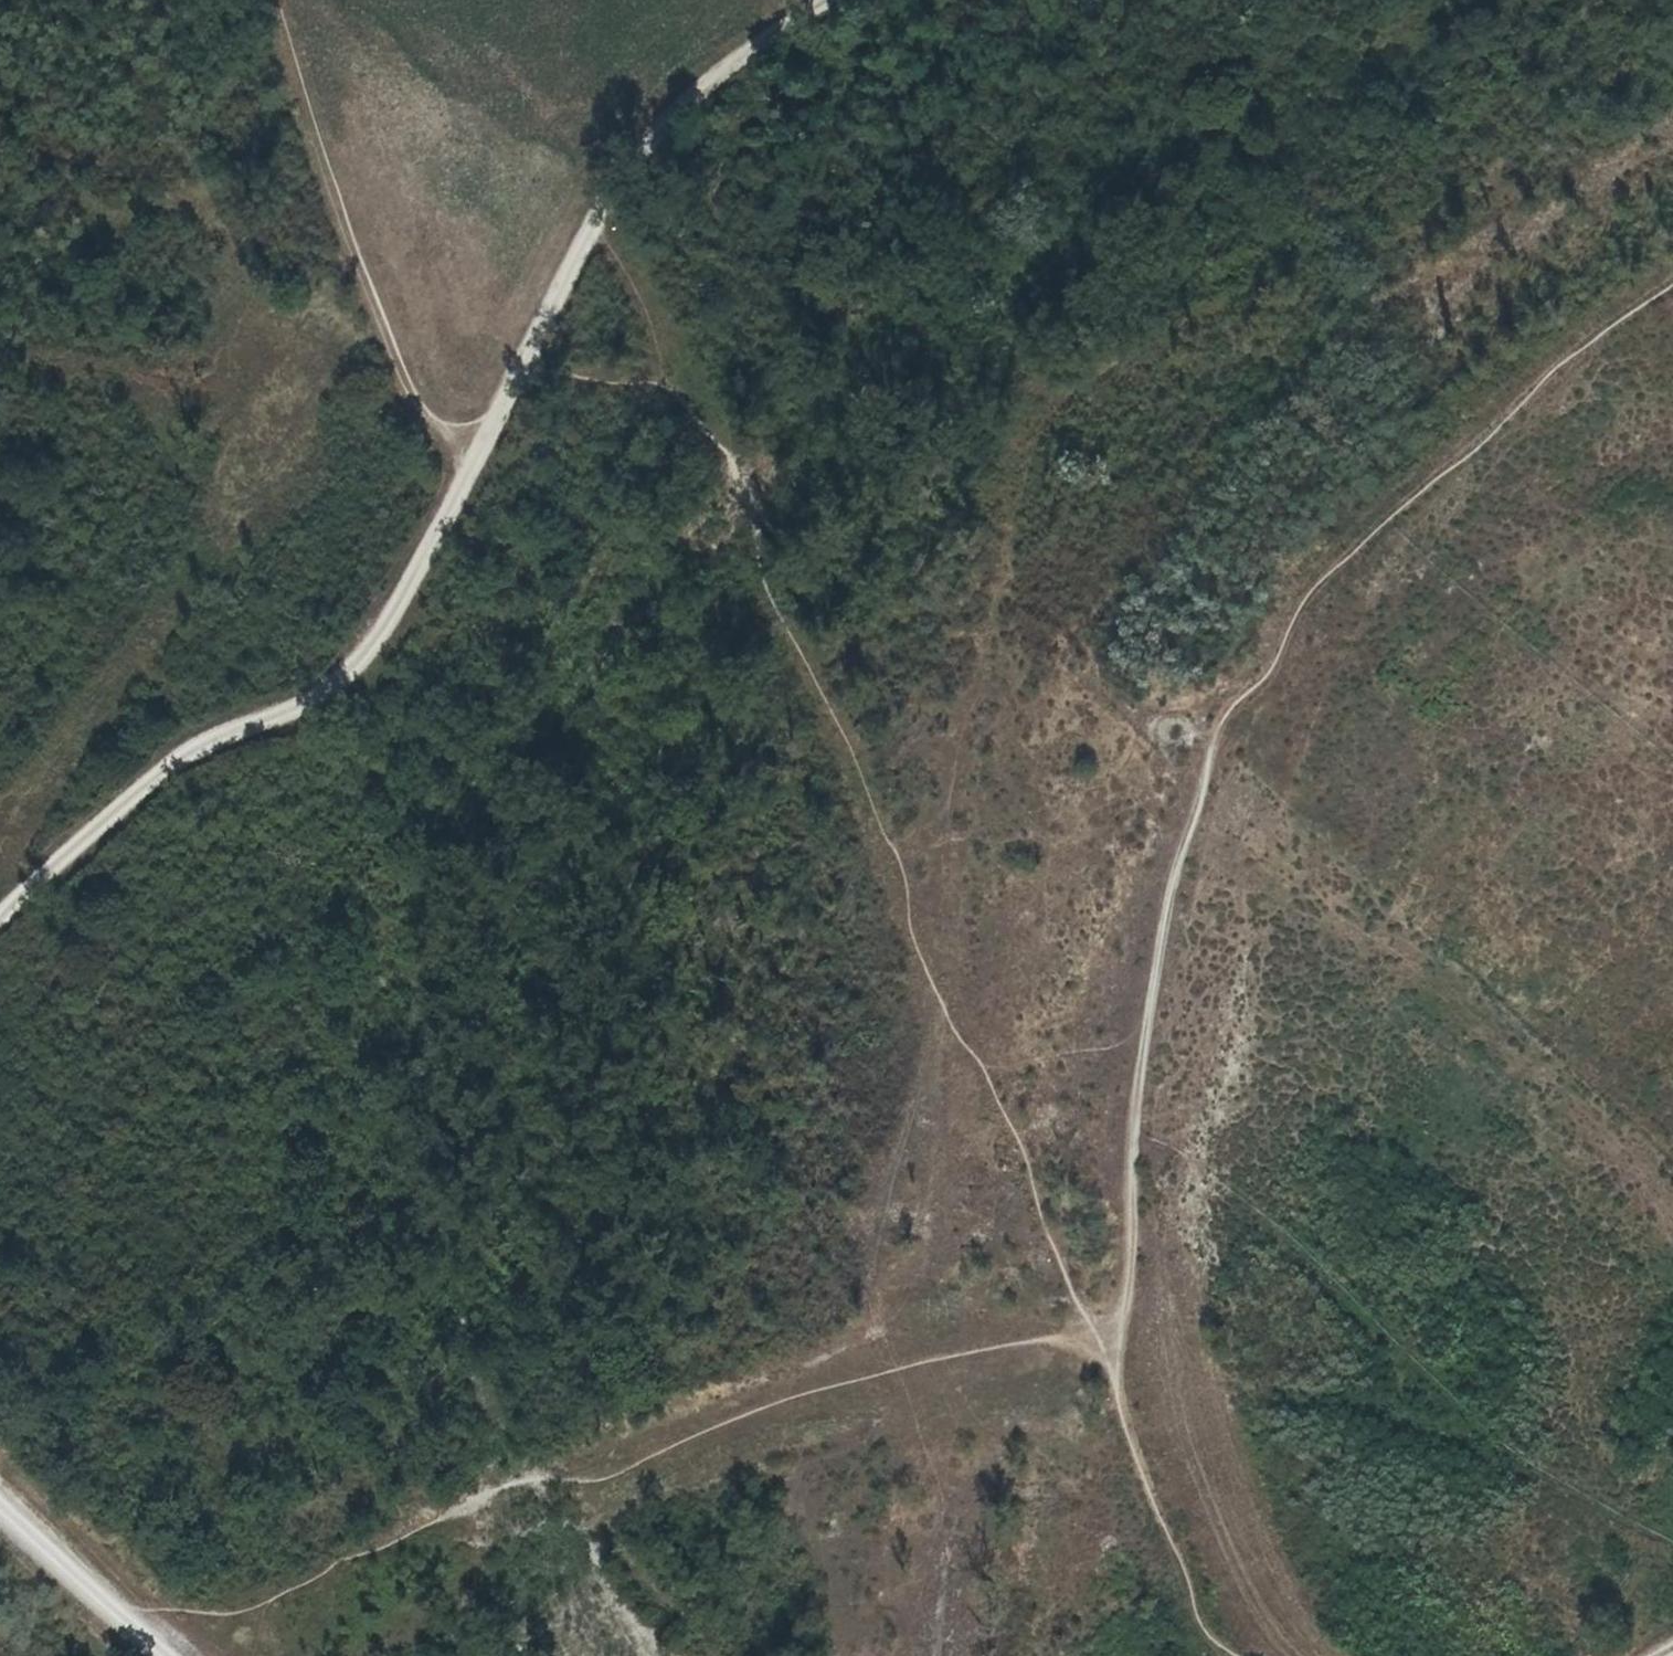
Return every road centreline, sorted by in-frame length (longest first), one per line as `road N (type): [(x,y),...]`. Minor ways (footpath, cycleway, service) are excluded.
road 1 (track): [(1095,1330),(945,1358),(742,1417),(608,1480),(538,1477),(506,1487),(266,1593),(139,1615)]
road 2 (track): [(0,924),(184,745),(295,708),(377,640),(476,441)]
road 3 (track): [(514,372),(599,221),(667,122),(778,28),(831,0)]
road 4 (track): [(183,1655),(0,1503)]

